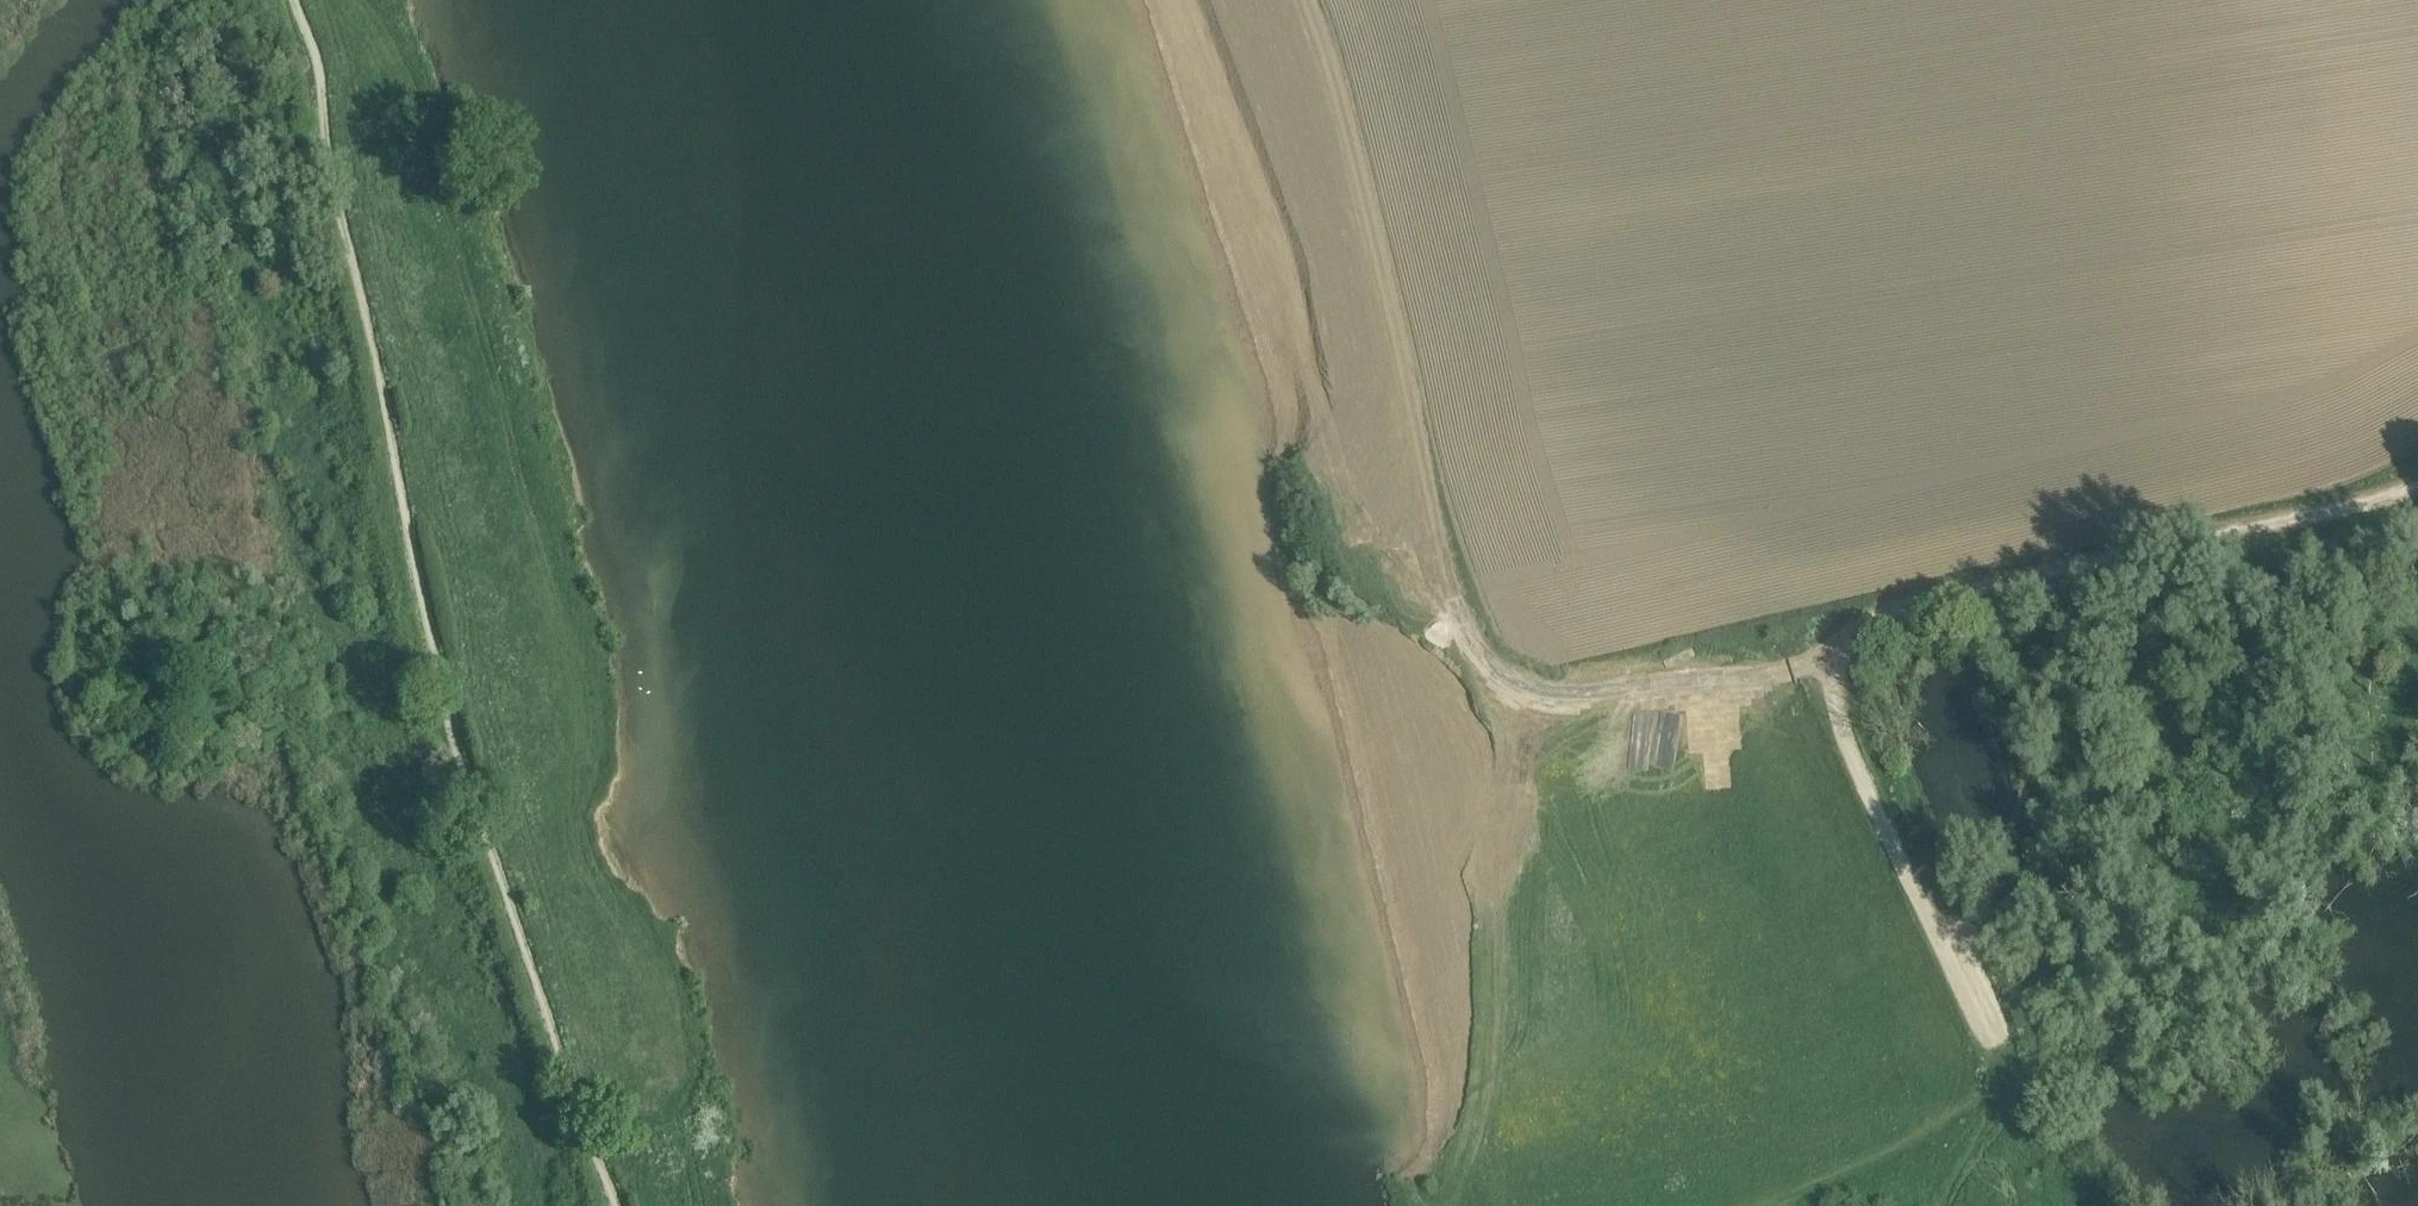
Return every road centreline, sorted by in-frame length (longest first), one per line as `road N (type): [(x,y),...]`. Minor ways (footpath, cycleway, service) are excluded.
road 1 (track): [(295,0),(322,79),(326,134),(450,714),(620,1205)]
road 2 (track): [(1980,1022),(1835,702),(1830,653),(1862,616),(2353,495),(2417,469)]

